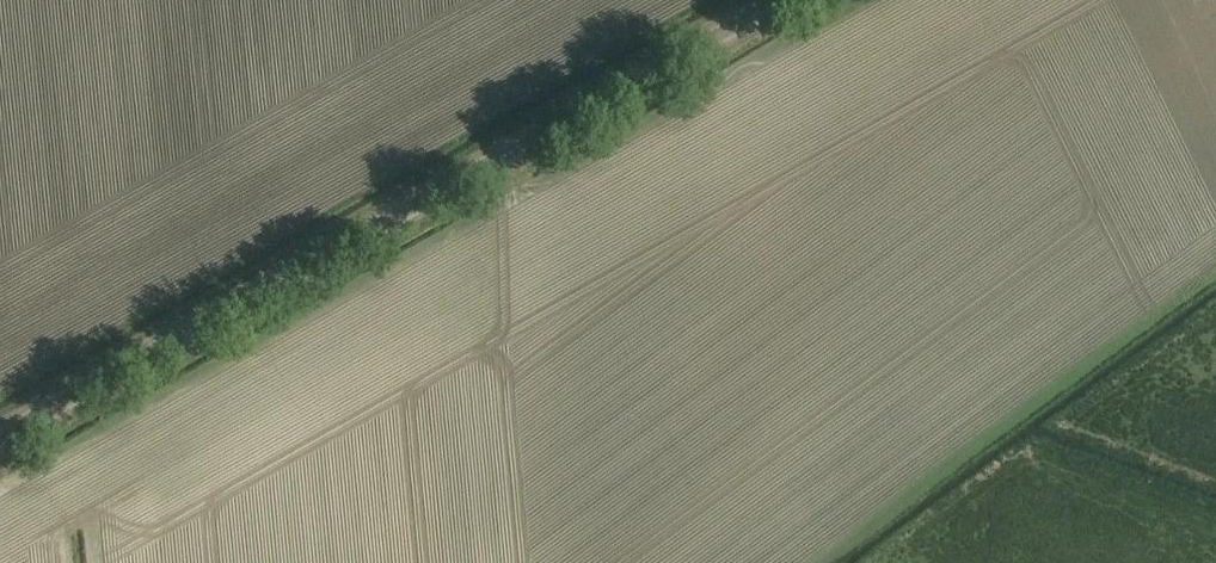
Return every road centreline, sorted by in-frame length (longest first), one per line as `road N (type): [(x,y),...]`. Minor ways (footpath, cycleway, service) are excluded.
road 1 (tertiary): [(0,436),(781,0)]

